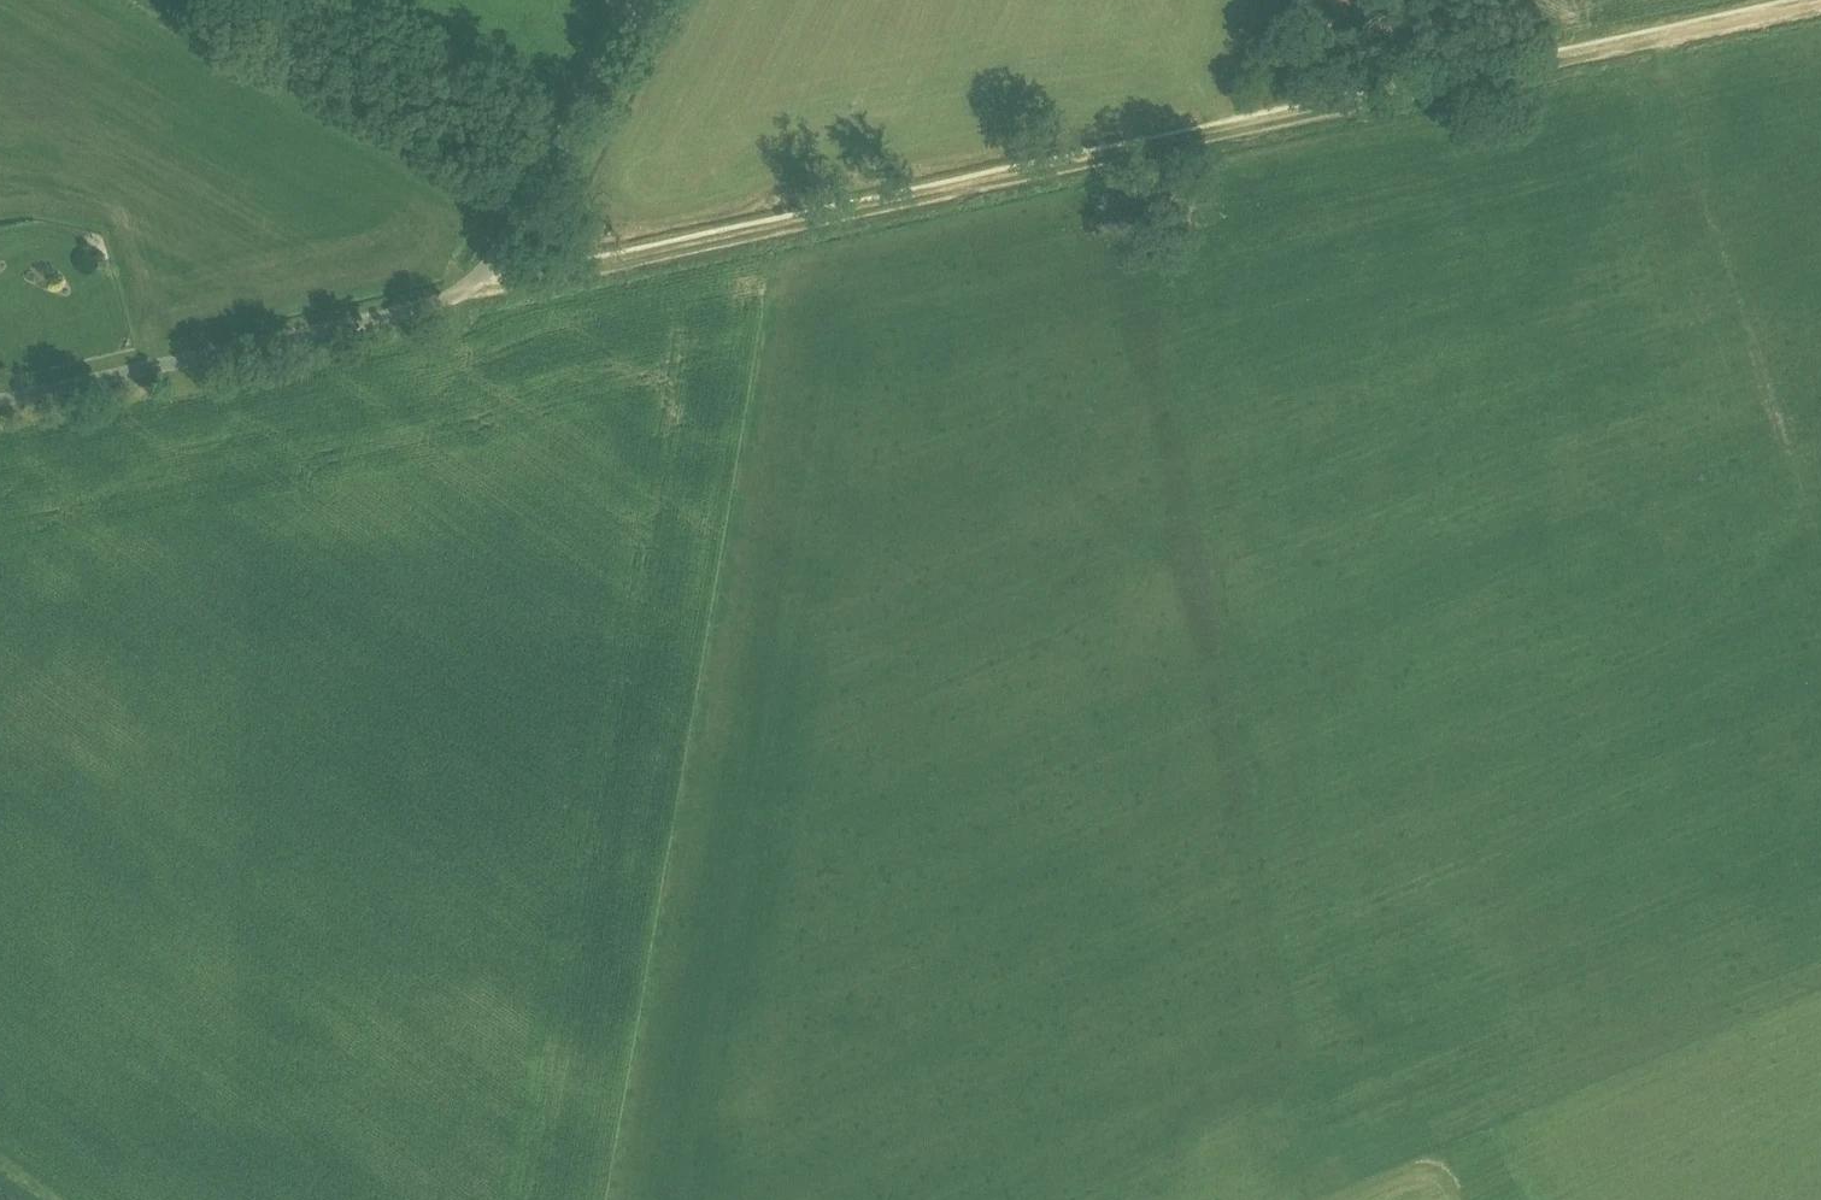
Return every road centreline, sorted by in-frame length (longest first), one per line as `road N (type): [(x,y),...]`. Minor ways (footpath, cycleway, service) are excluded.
road 1 (track): [(474,285),(538,289),(1820,9)]
road 2 (unclassified): [(0,405),(436,306),(474,285),(497,257),(634,0)]

